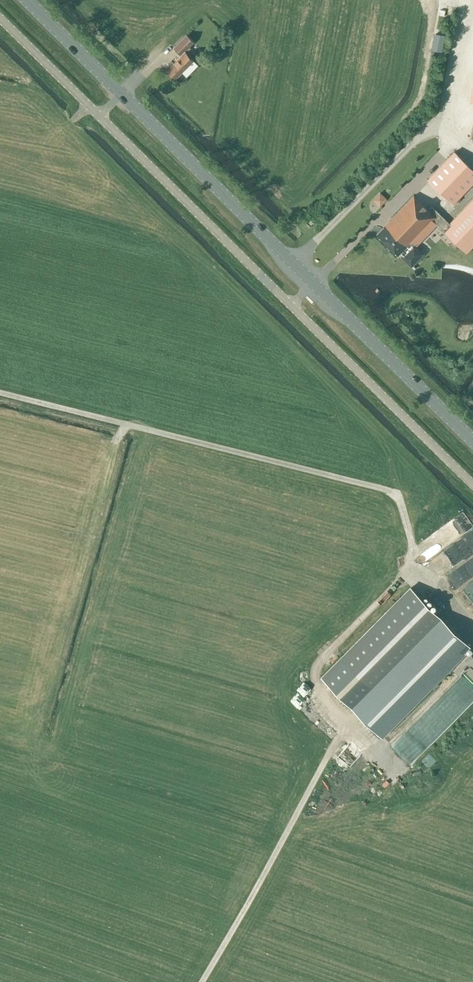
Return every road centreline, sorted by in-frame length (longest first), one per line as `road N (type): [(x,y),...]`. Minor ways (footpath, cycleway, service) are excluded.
road 1 (track): [(425,576),(397,585),(319,665),(310,692),(343,730),(201,981)]
road 2 (track): [(425,576),(393,493),(0,393)]
road 3 (unclassified): [(290,304),(0,18)]
road 4 (primary): [(311,283),(26,0)]
road 5 (unclassified): [(472,485),(290,304)]
road 6 (primary): [(472,443),(311,283)]

